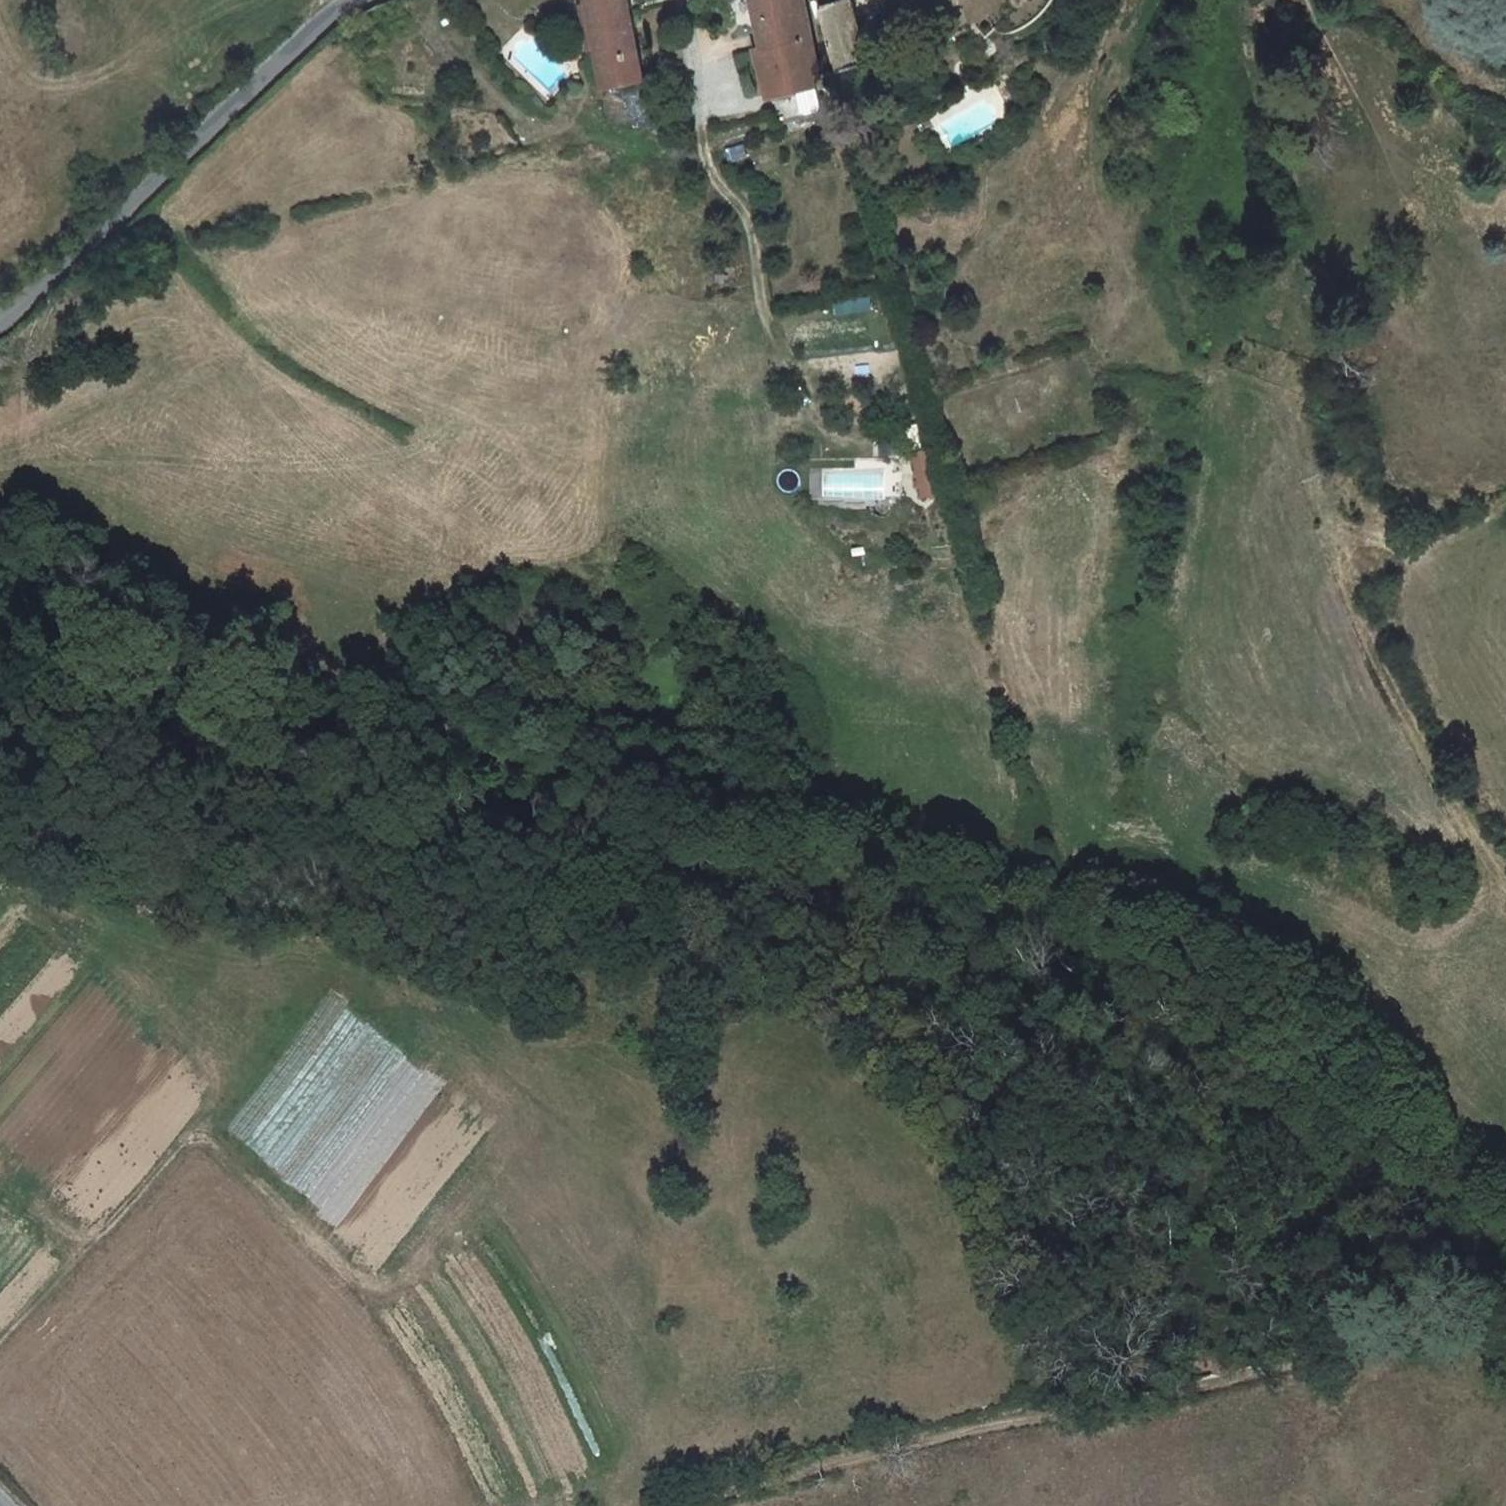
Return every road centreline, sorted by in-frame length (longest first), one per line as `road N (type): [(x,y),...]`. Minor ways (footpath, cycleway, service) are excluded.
road 1 (unclassified): [(352,0),(86,244),(0,305)]

